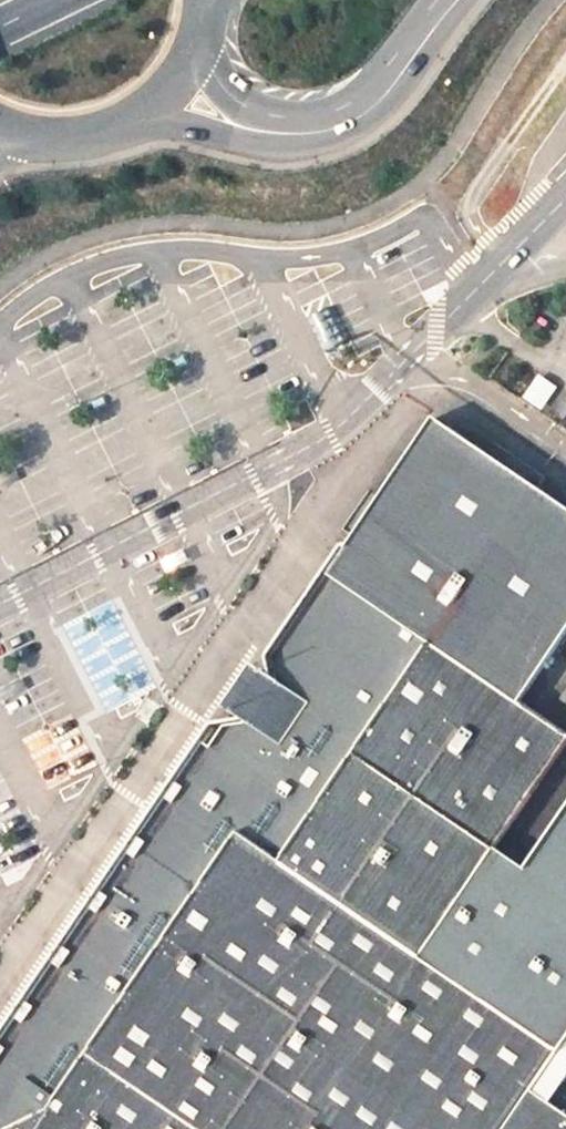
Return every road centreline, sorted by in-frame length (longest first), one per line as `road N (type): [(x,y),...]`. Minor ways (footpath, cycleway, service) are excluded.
road 1 (secondary): [(261,133),(317,131),(385,97),(454,0)]
road 2 (secondary): [(130,124),(261,133)]

